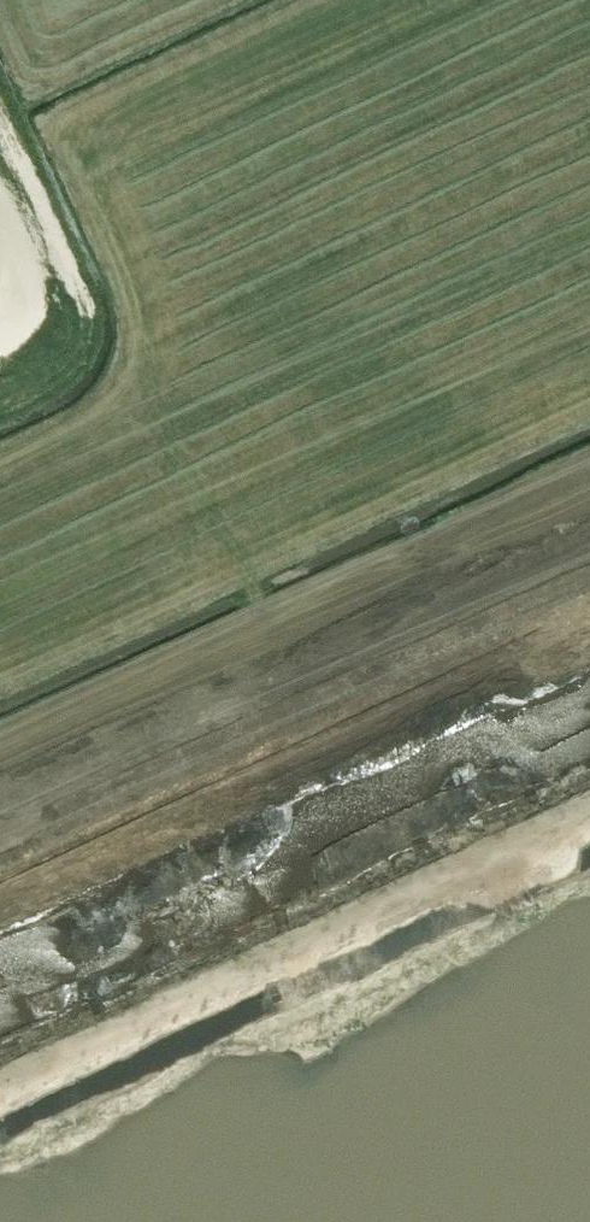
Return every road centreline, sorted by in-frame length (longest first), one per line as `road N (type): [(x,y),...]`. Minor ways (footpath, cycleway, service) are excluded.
road 1 (track): [(0,1073),(589,796)]

